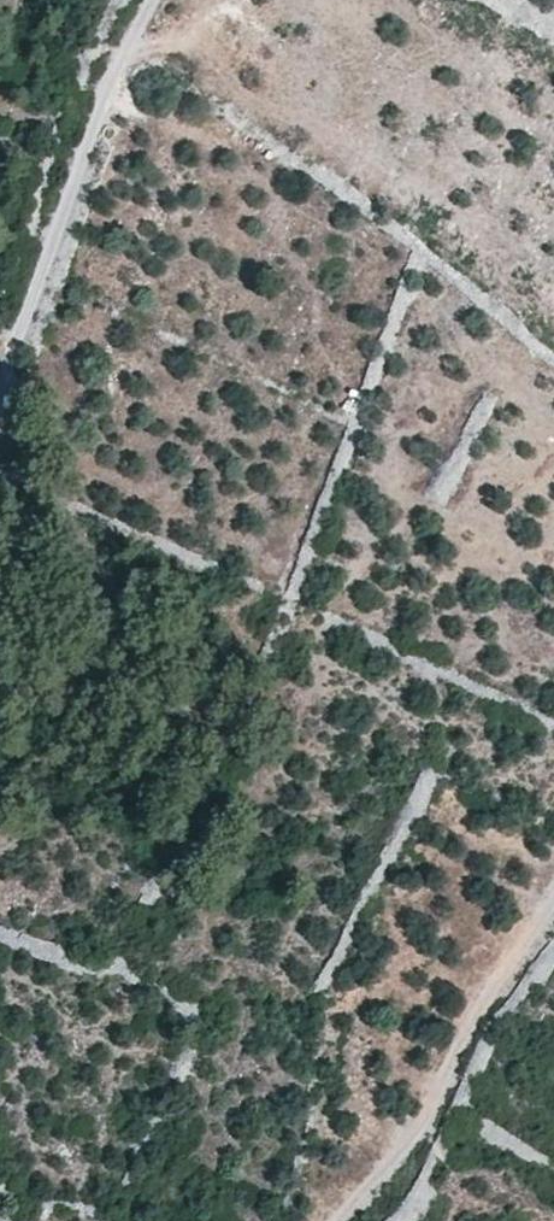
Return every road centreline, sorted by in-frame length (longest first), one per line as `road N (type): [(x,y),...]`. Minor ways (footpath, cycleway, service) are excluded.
road 1 (track): [(0,365),(109,78),(151,0)]
road 2 (track): [(553,922),(454,1039),(384,1174),(344,1220)]

